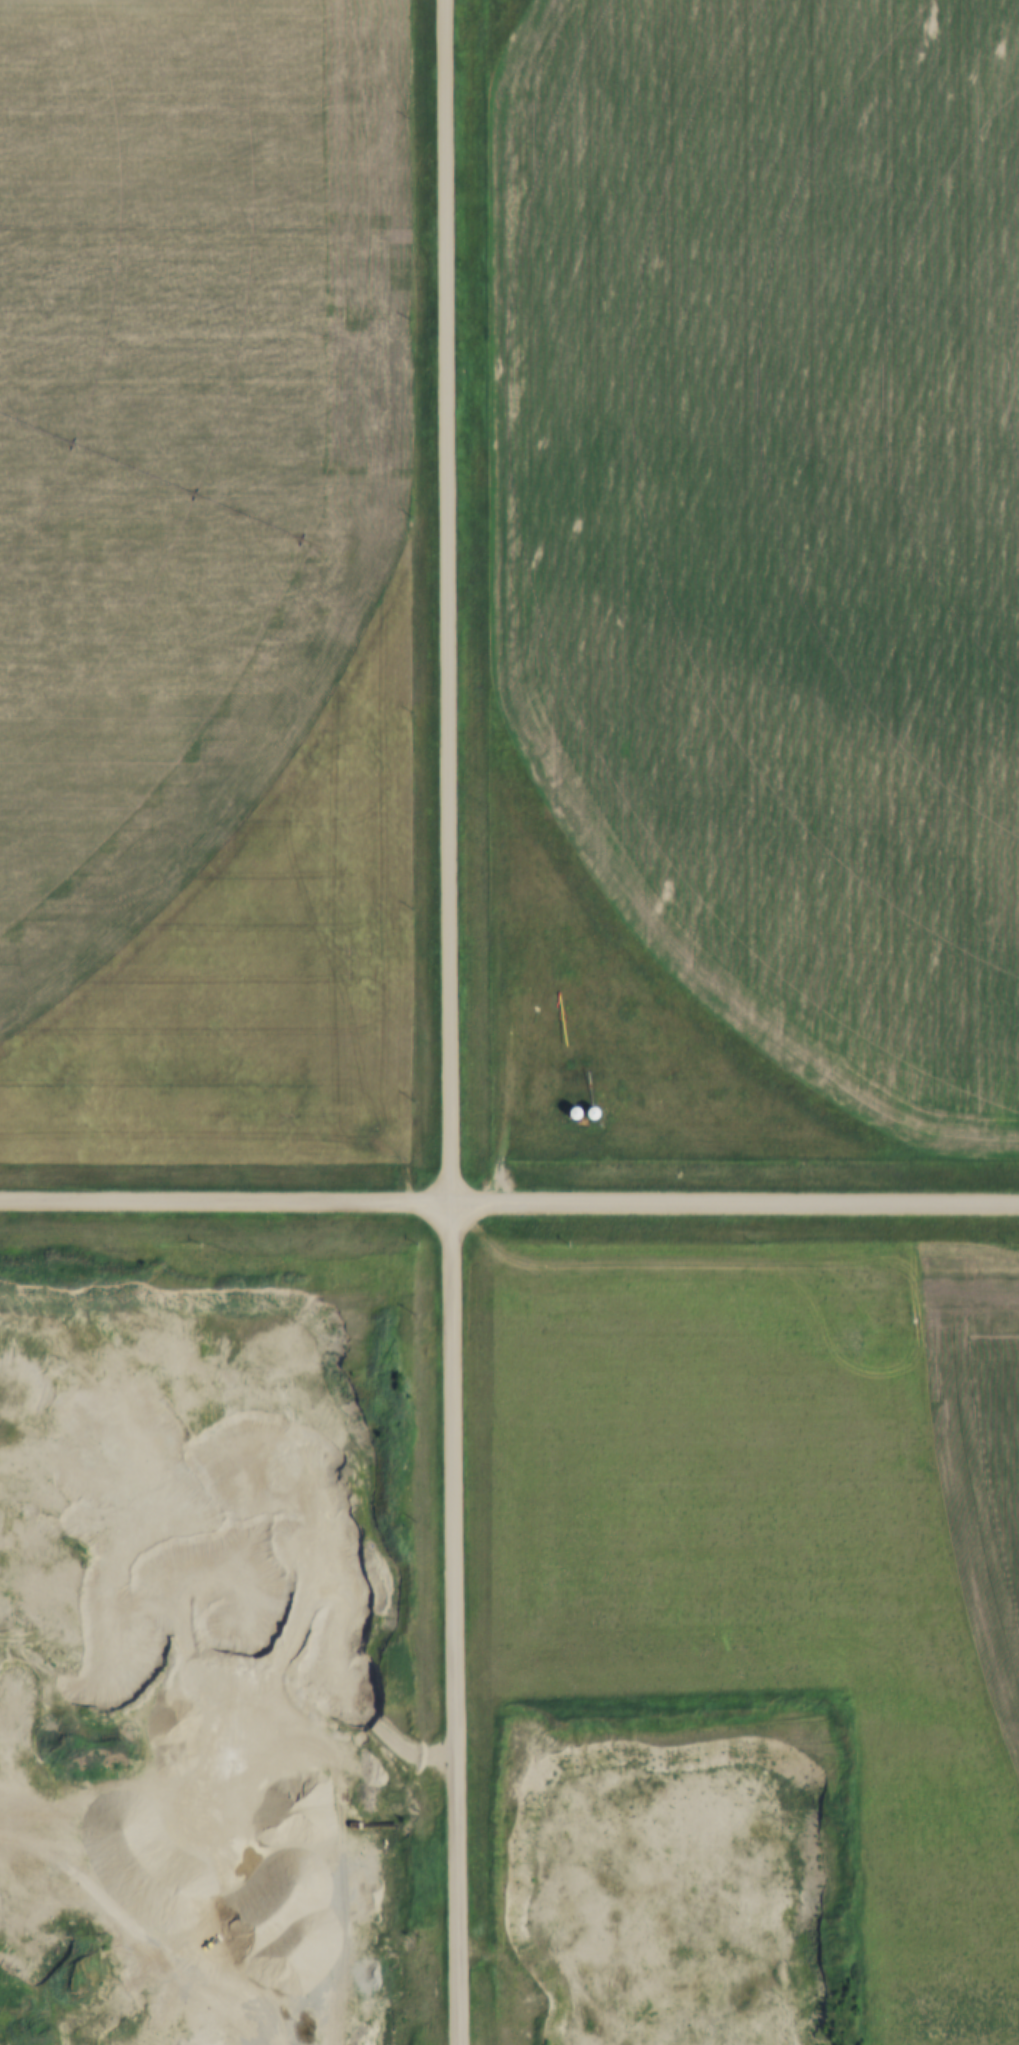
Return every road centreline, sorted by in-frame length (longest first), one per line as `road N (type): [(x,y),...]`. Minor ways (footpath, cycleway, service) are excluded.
road 1 (residential): [(456,2044),(444,0)]
road 2 (residential): [(0,1200),(1018,1205)]

